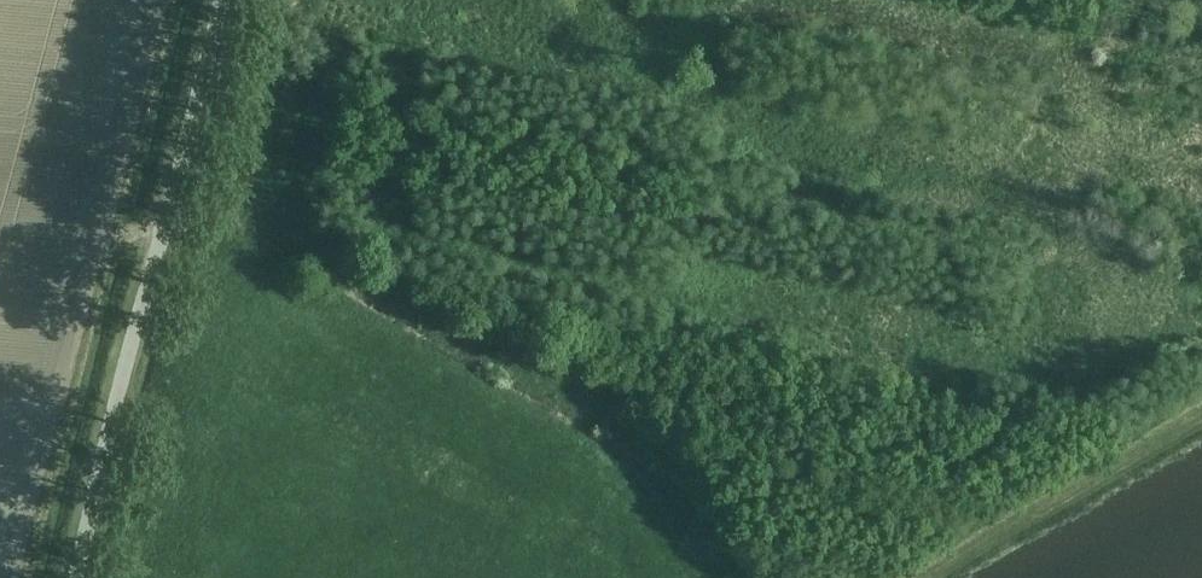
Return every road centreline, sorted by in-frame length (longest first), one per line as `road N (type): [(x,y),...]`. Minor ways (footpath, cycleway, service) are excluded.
road 1 (unclassified): [(86,577),(227,0)]

